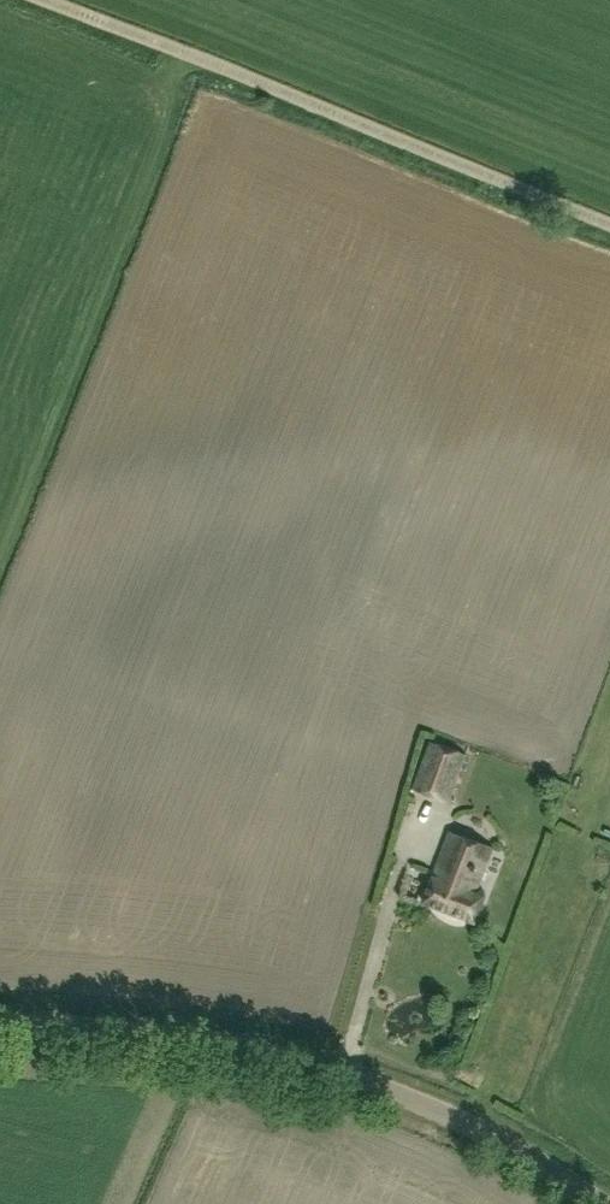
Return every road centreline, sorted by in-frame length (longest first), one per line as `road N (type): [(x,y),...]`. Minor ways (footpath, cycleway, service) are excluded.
road 1 (unclassified): [(609,1199),(350,1070),(240,1046),(0,1021)]

